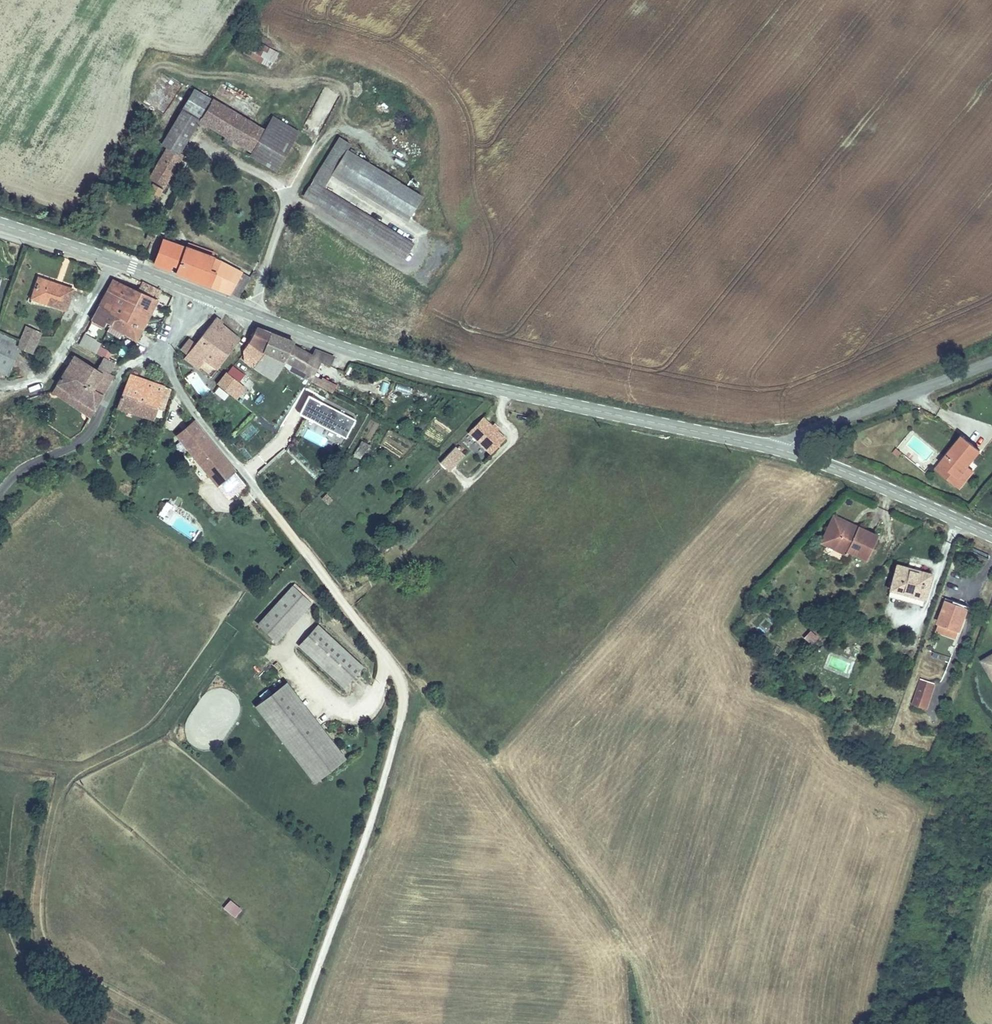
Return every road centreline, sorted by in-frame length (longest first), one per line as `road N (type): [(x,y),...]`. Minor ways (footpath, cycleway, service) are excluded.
road 1 (unclassified): [(301,1023),(402,707),(397,673),(178,386),(166,350),(196,293)]
road 2 (tertiary): [(789,452),(407,367),(196,293)]
road 3 (track): [(397,673),(498,760),(611,925),(650,1023)]
road 4 (tertiary): [(789,452),(810,432),(991,361)]
road 5 (tertiary): [(991,535),(789,452)]
road 6 (residential): [(113,261),(49,366),(0,384)]

